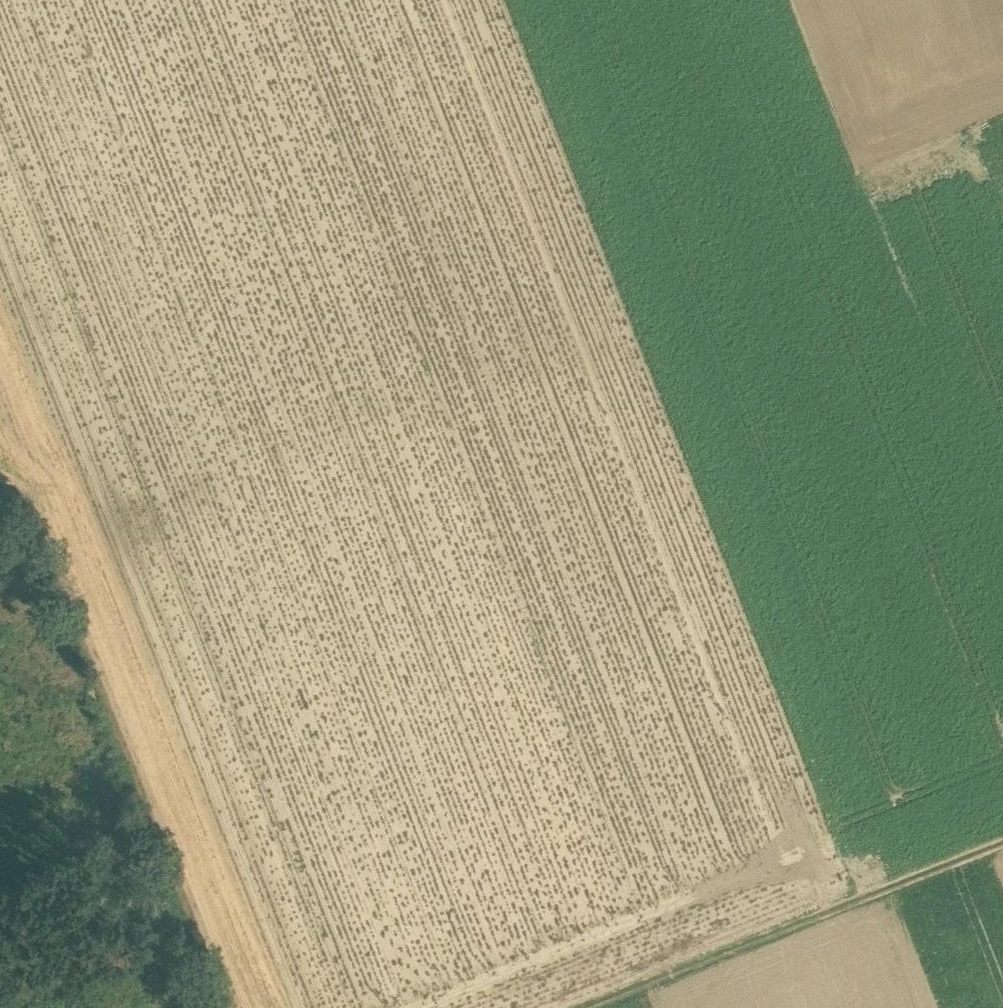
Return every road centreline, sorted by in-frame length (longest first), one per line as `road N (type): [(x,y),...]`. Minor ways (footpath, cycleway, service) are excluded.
road 1 (track): [(1002,850),(601,1007)]

